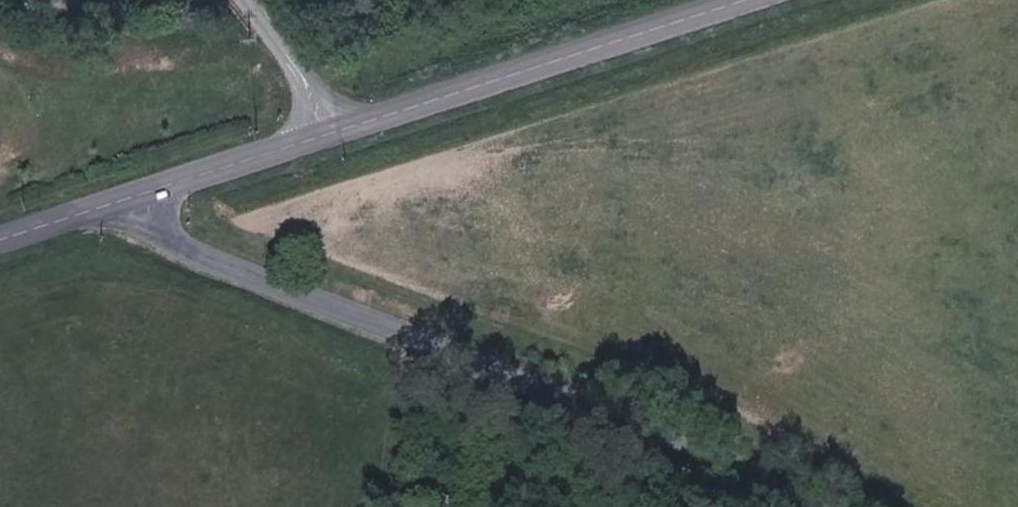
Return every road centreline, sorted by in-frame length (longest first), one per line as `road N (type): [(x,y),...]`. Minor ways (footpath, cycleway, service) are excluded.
road 1 (unclassified): [(144,197),(181,240),(224,263),(581,395),(764,480),(800,506)]
road 2 (secondary): [(346,135),(757,0)]
road 3 (secondary): [(144,197),(346,135)]
road 4 (unclassified): [(249,0),(346,135)]
road 5 (secondary): [(0,245),(144,197)]

